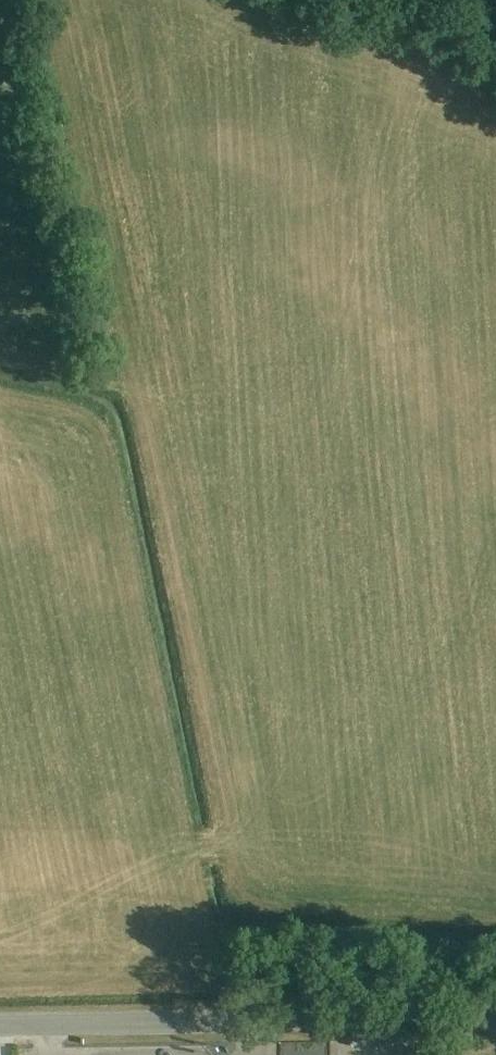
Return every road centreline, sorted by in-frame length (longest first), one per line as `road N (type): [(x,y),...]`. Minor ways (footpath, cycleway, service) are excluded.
road 1 (unclassified): [(0,1025),(495,1016)]

